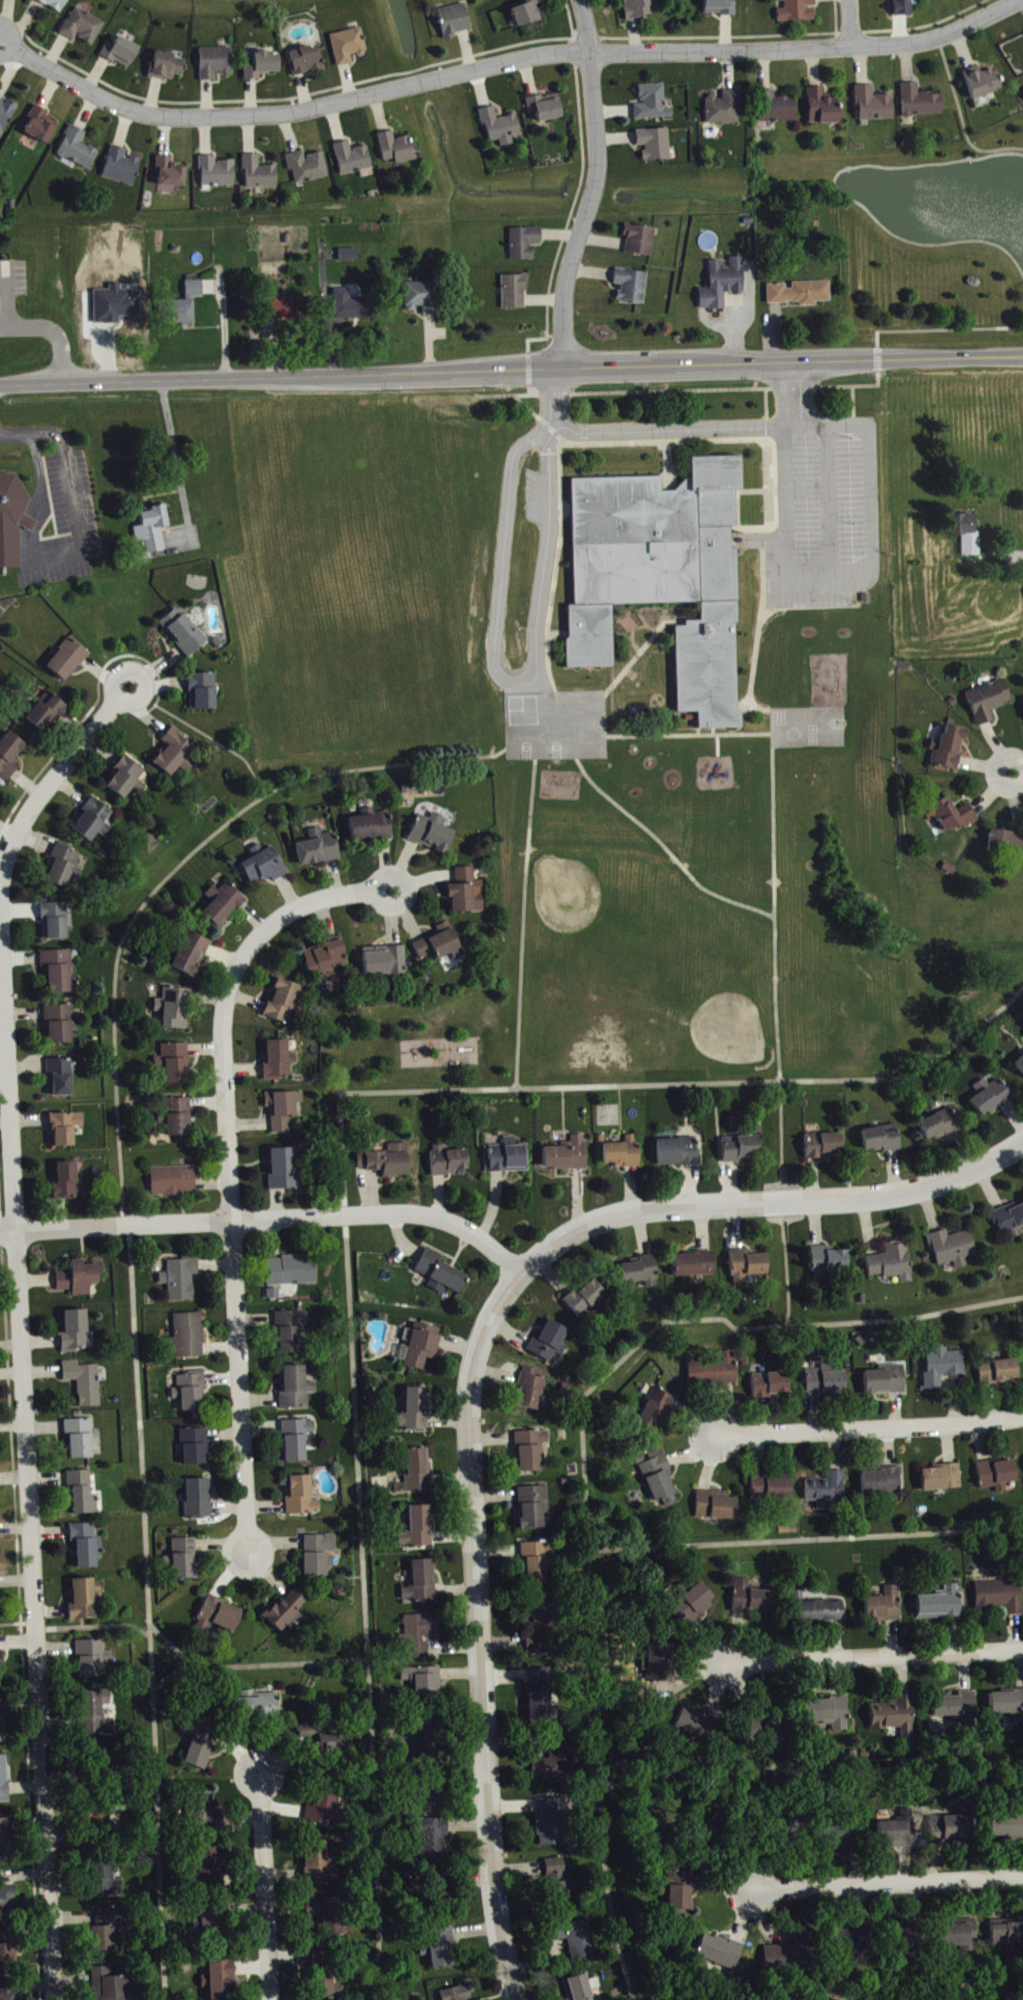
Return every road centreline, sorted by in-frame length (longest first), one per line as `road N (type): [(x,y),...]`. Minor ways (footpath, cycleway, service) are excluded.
road 1 (residential): [(60,1999),(2,895),(18,834),(128,687)]
road 2 (secondary): [(0,384),(1022,355)]
road 3 (residential): [(395,891),(311,901),(275,924),(244,961),(226,1006),(251,1551)]
road 4 (residential): [(524,1270),(493,1318),(476,1370),(474,1423),(494,1882),(516,1999)]
road 5 (residential): [(716,51),(519,58),(322,109),(178,120),(122,108),(3,40)]
road 6 (residential): [(524,1270),(479,1233),(392,1212),(0,1234)]
road 7 (residential): [(1022,1138),(982,1169),(927,1189),(636,1211),(584,1229),(524,1270)]
road 8 (residential): [(580,0),(593,51),(601,172),(564,284),(563,367)]
road 9 (residential): [(1016,0),(938,39),(716,51)]
road 10 (residential): [(719,1434),(1022,1415)]
road 11 (residential): [(728,1662),(1022,1649)]
road 12 (residential): [(755,1889),(1022,1878)]
road 13 (residential): [(273,1999),(264,1771)]

